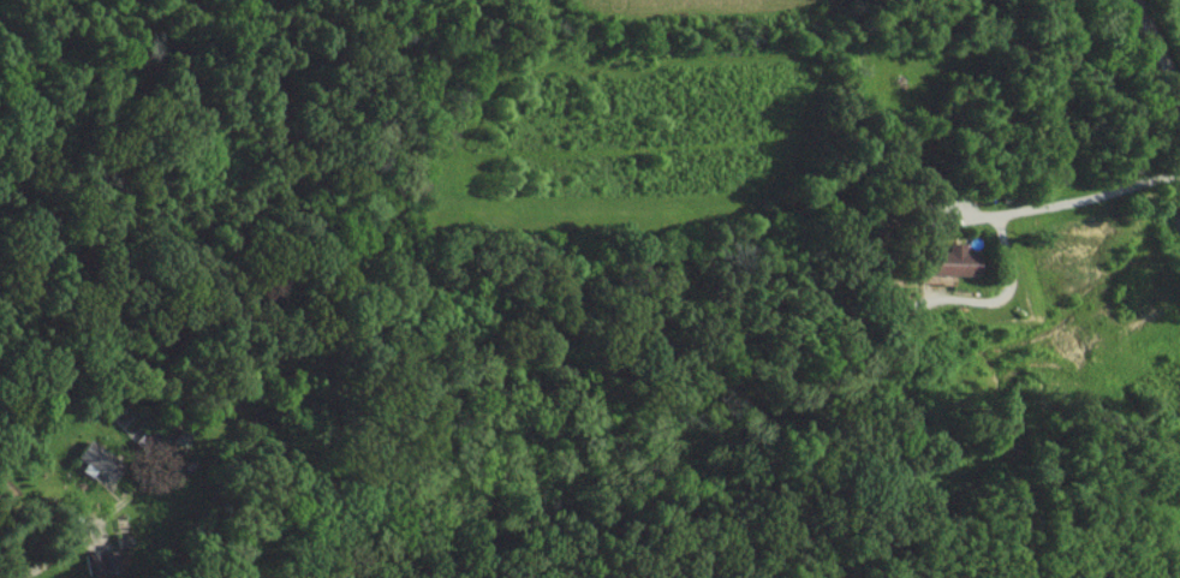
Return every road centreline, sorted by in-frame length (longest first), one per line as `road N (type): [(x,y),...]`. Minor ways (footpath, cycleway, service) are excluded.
road 1 (residential): [(1179,208),(1100,0)]

